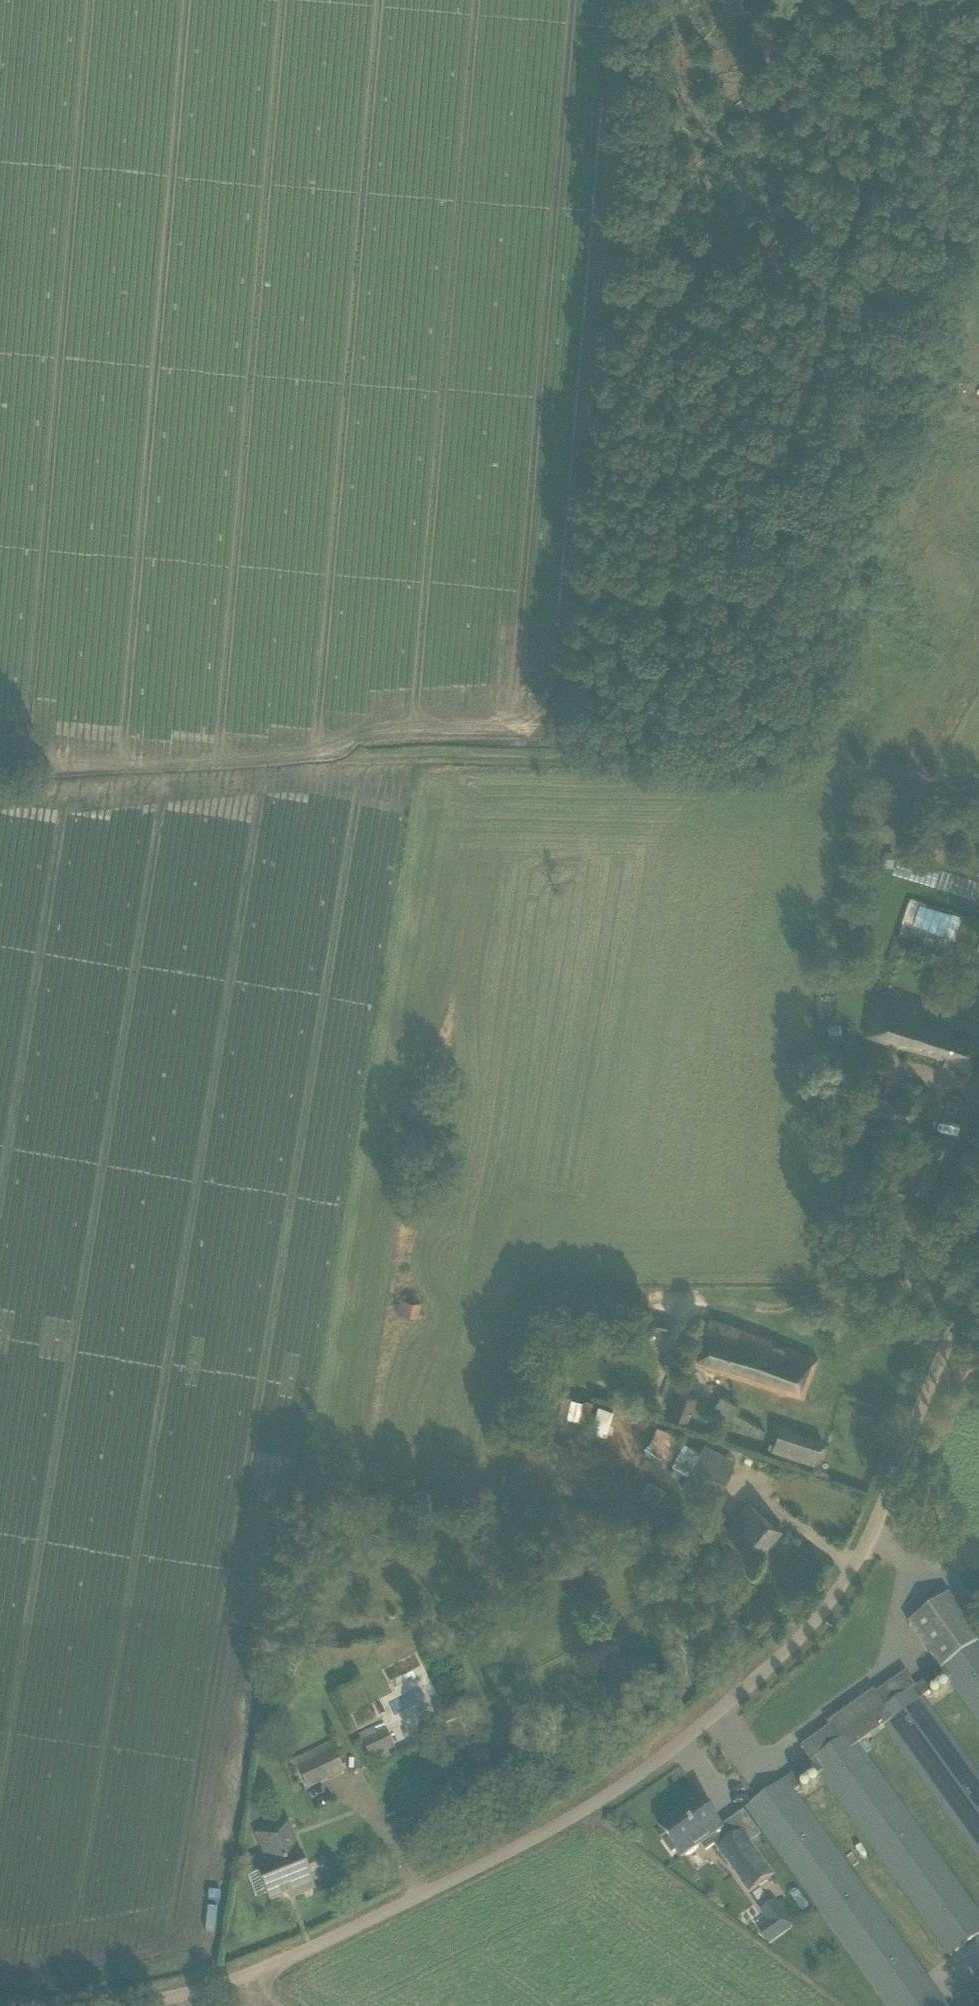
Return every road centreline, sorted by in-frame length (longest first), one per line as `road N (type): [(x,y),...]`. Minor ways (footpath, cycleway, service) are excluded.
road 1 (unclassified): [(123,2005),(245,1977),(607,1798),(764,1691),(844,1593),(978,1262)]
road 2 (track): [(978,790),(839,767),(0,729)]
road 3 (track): [(978,1564),(895,1469)]

